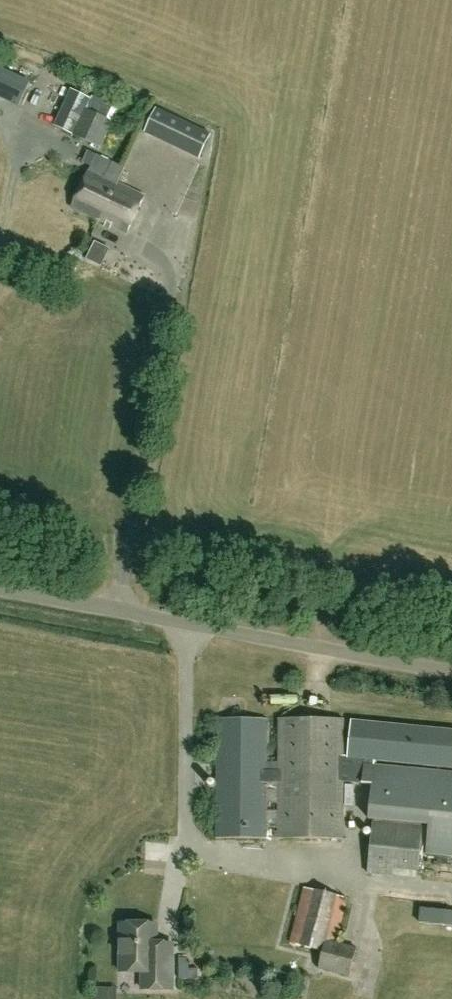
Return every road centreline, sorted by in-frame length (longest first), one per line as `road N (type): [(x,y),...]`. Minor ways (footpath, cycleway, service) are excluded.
road 1 (unclassified): [(0,587),(451,673)]

